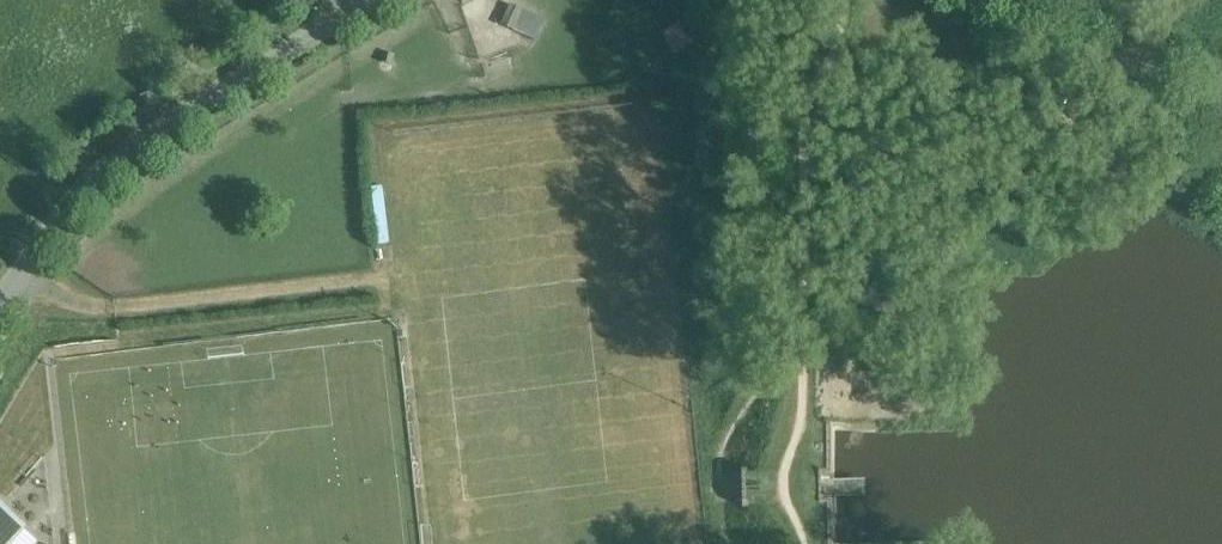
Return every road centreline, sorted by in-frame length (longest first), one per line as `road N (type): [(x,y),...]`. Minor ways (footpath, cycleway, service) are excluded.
road 1 (residential): [(0,297),(83,192),(143,138),(354,8)]
road 2 (residential): [(1221,151),(1004,0)]

